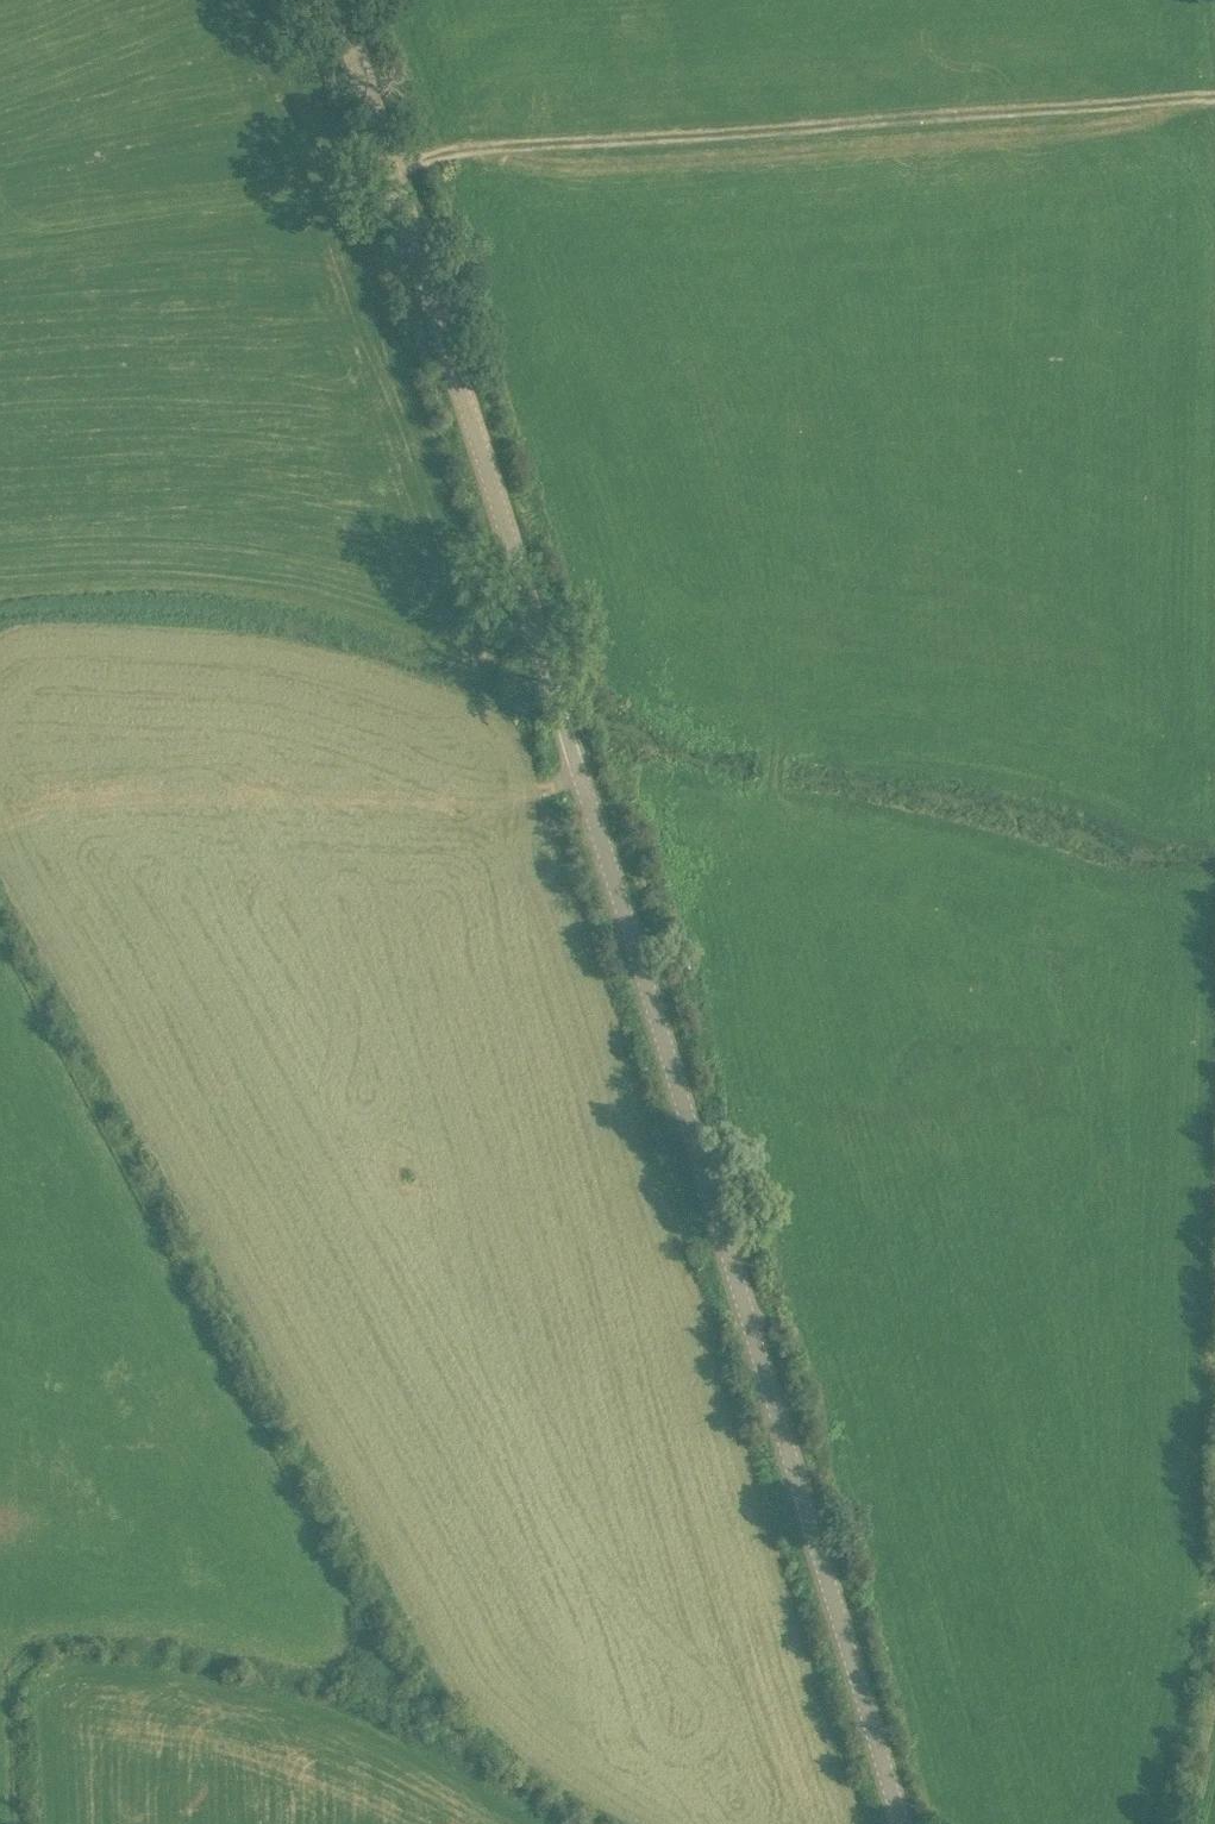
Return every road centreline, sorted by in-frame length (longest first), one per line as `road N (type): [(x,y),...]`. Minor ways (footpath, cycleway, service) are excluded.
road 1 (secondary): [(901,1823),(339,0)]
road 2 (track): [(393,172),(461,148),(1214,95)]
road 3 (track): [(0,827),(145,803),(503,797),(554,785),(579,770)]

